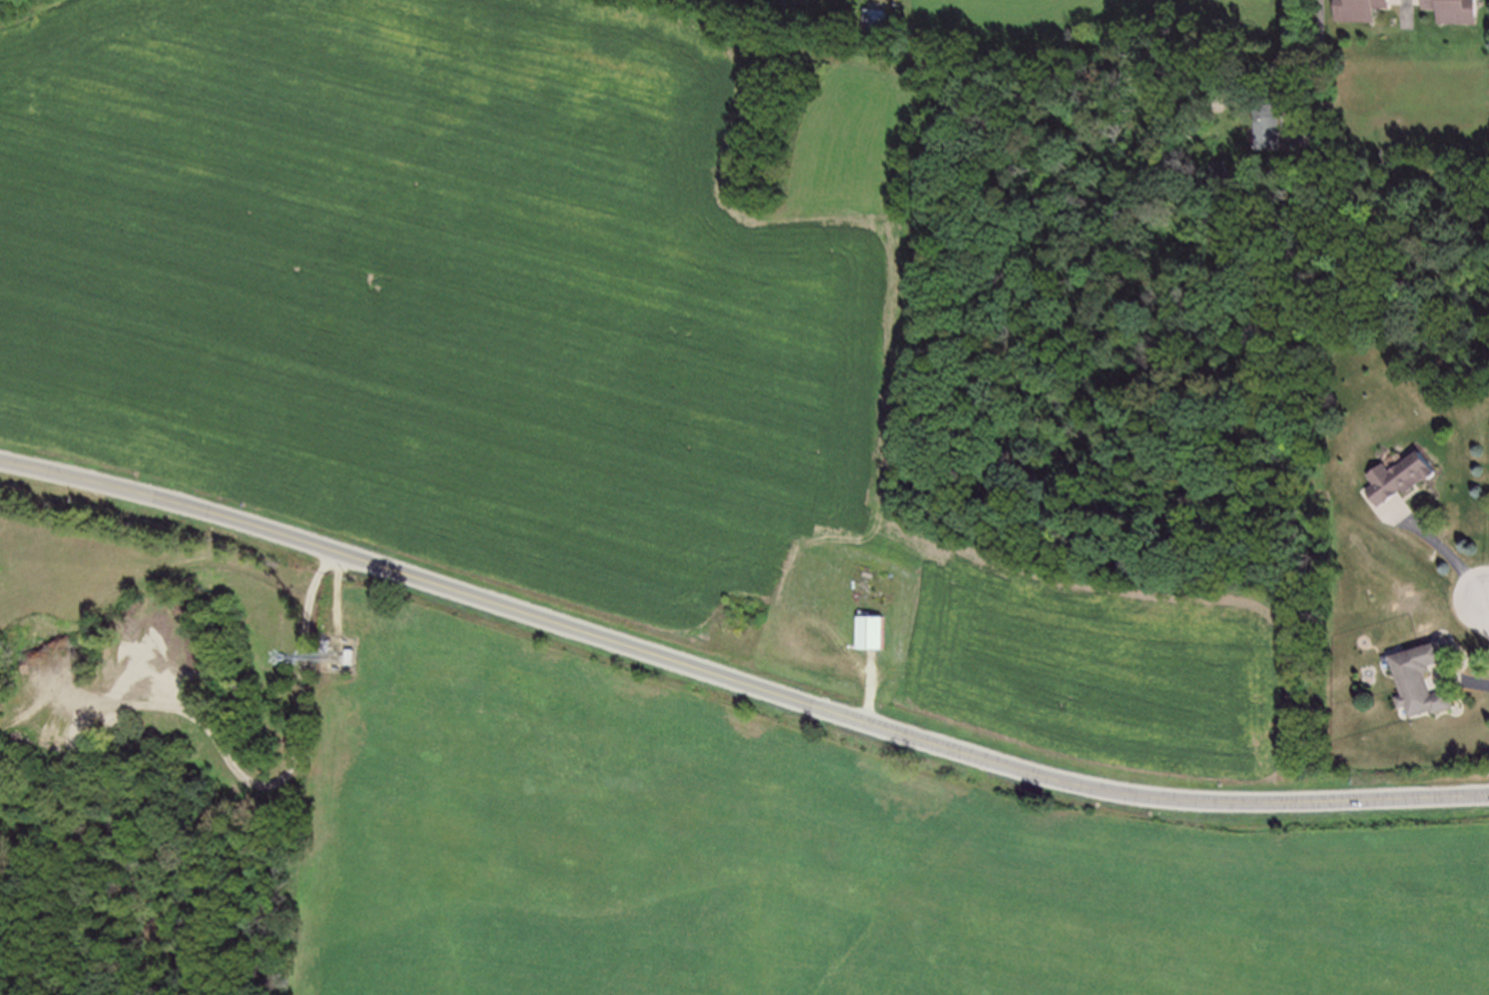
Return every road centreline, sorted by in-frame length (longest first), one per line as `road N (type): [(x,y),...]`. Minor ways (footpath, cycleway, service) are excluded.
road 1 (primary): [(1488,797),(1270,803),(1117,790),(1006,764),(147,492),(0,459)]

